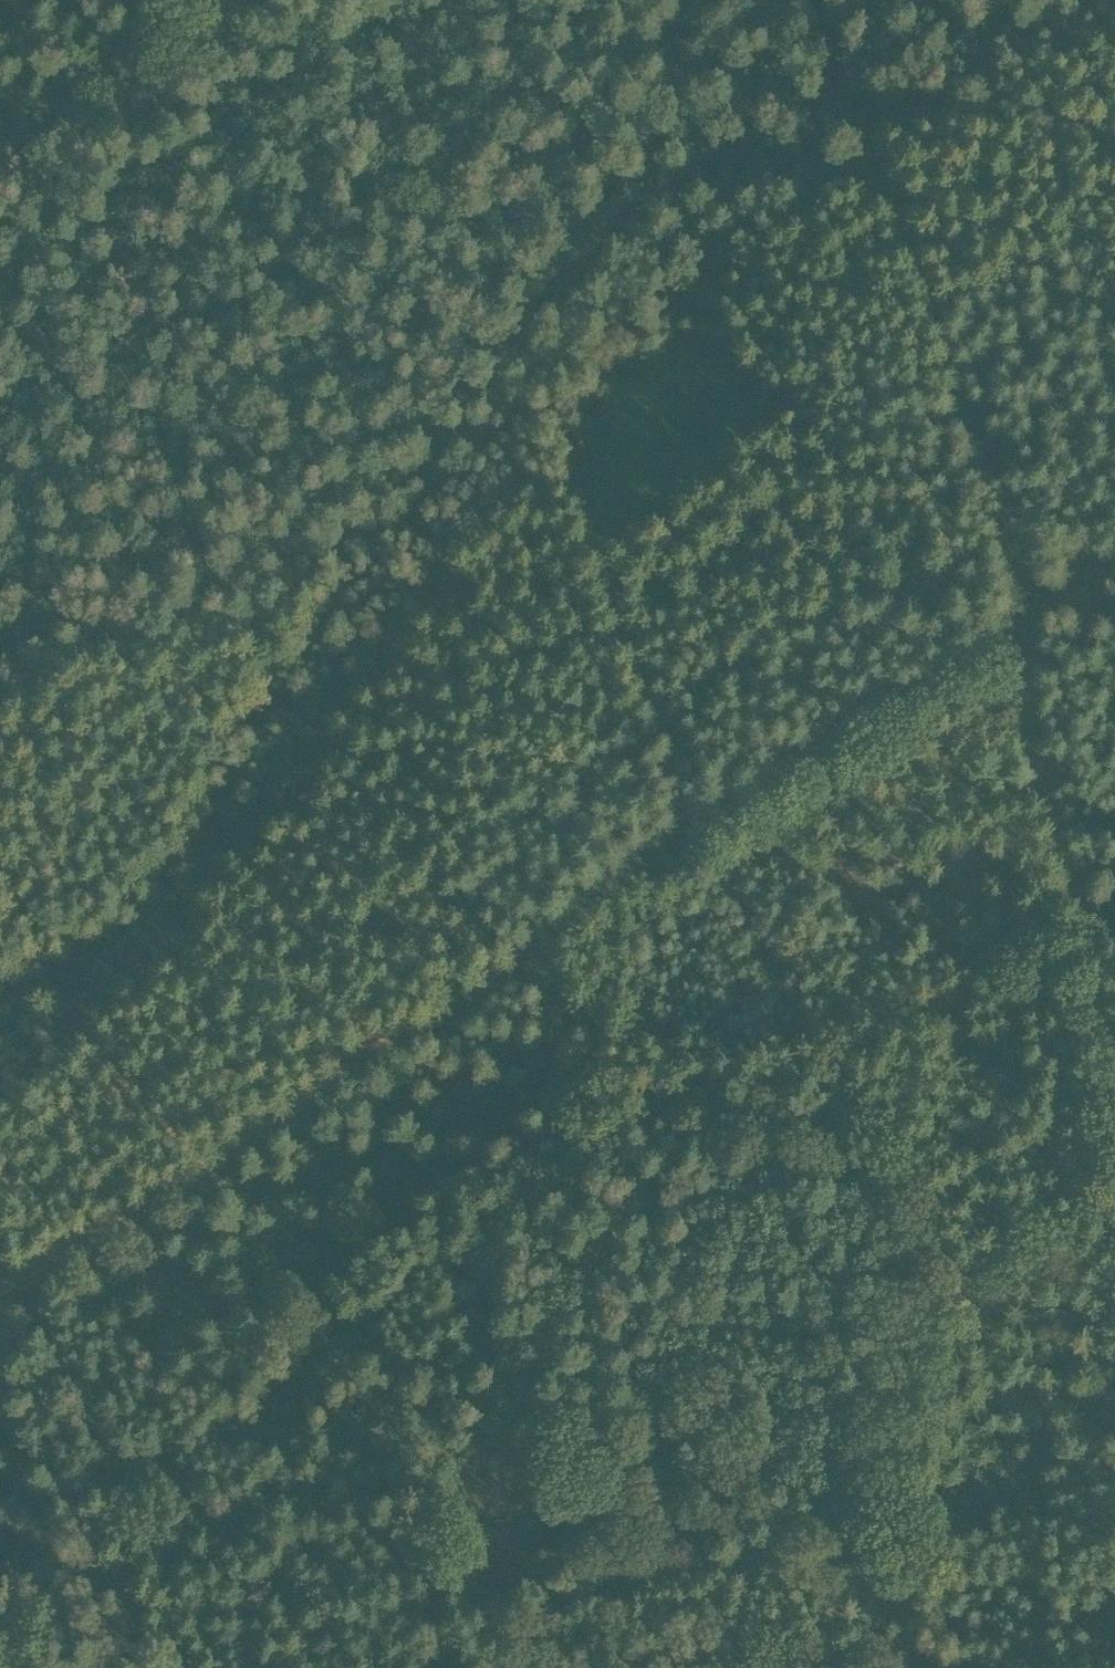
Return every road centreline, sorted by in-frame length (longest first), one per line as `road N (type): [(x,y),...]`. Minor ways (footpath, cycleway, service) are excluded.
road 1 (track): [(1114,574),(962,653),(870,738),(694,841),(0,1296)]
road 2 (track): [(694,841),(533,447)]
road 3 (track): [(962,653),(1032,740),(1071,886),(1114,931)]
road 4 (track): [(0,175),(235,0)]

